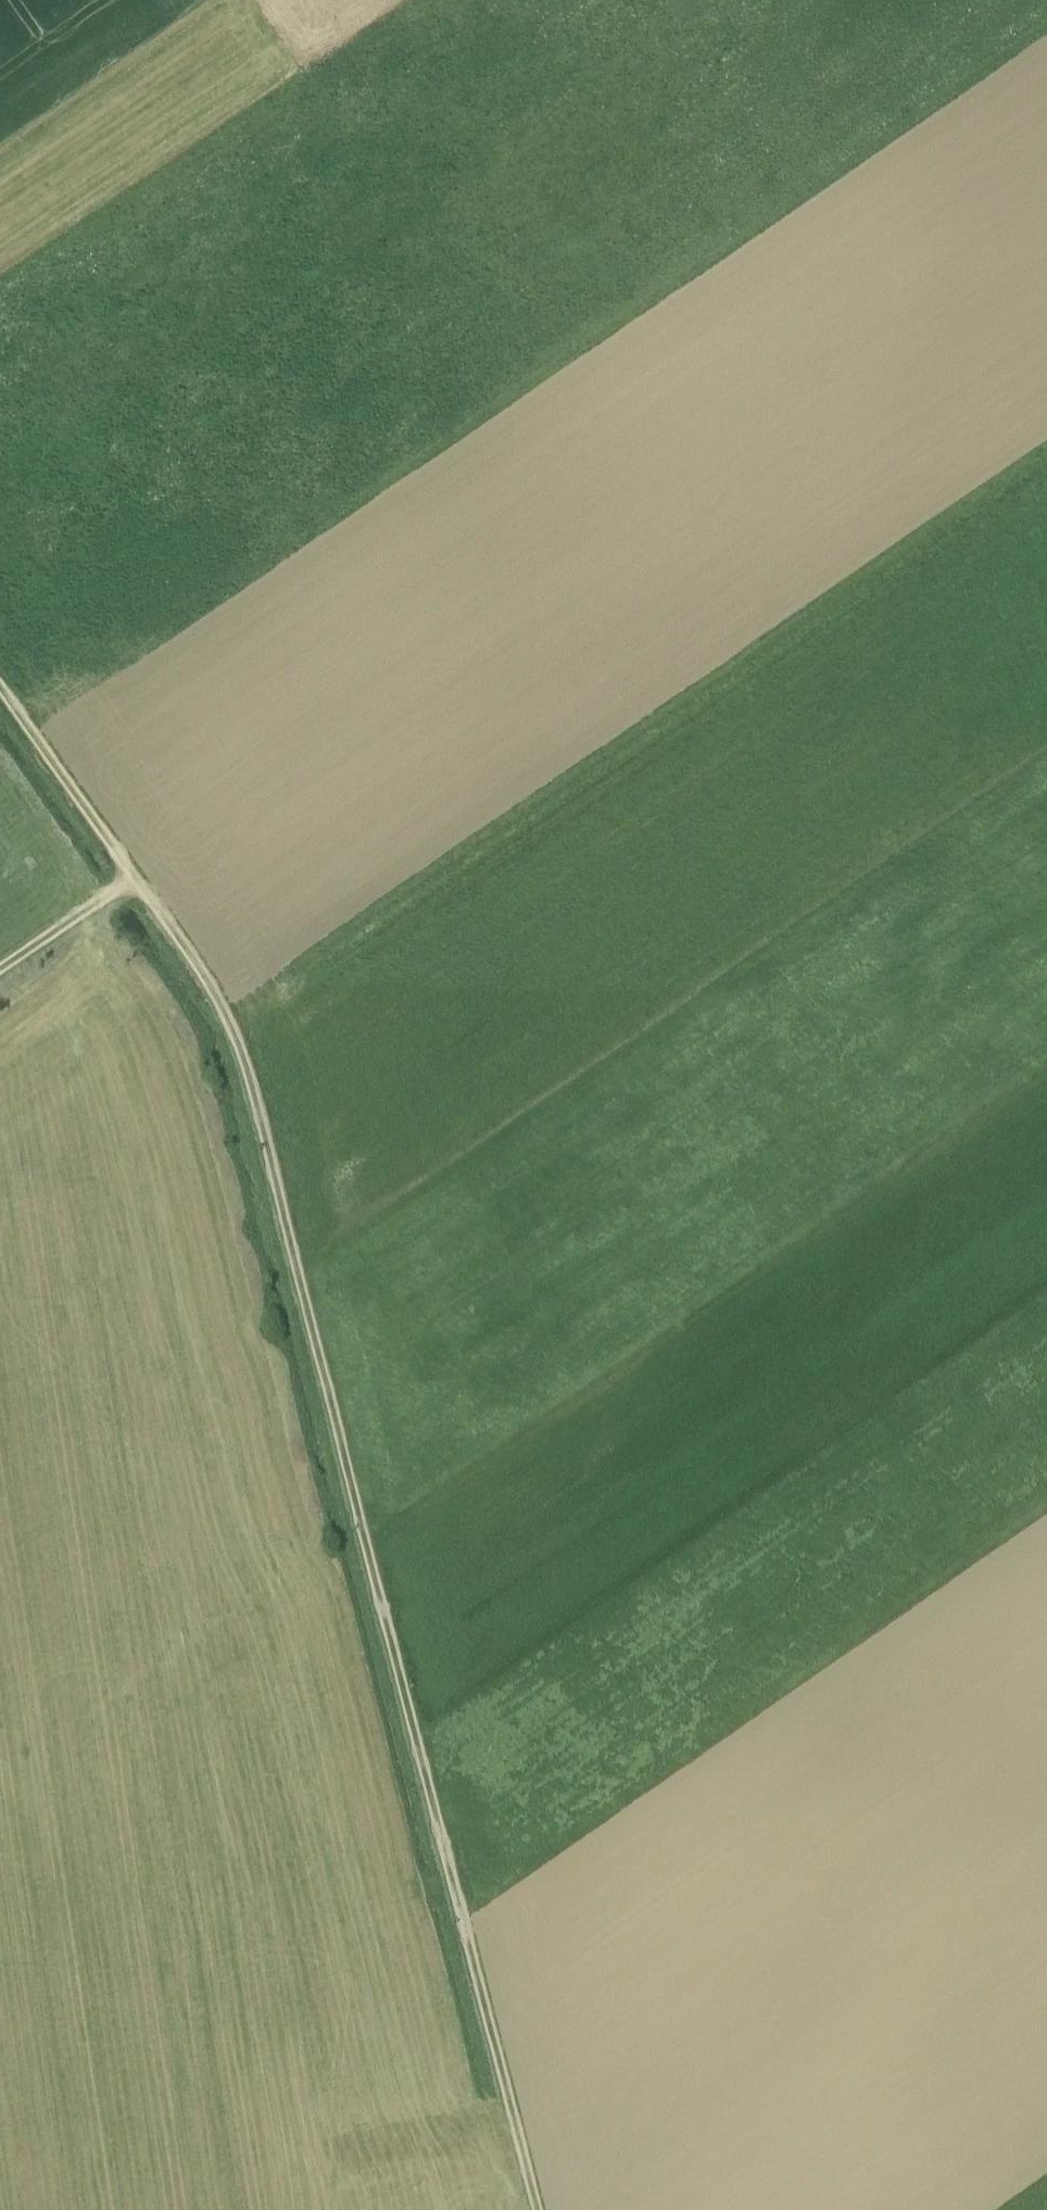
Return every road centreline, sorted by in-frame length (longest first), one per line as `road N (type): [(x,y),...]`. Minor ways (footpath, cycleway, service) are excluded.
road 1 (track): [(0,684),(249,1043),(540,2209)]
road 2 (track): [(0,293),(288,92),(294,71),(285,45),(250,0)]
road 3 (track): [(0,985),(144,890)]

